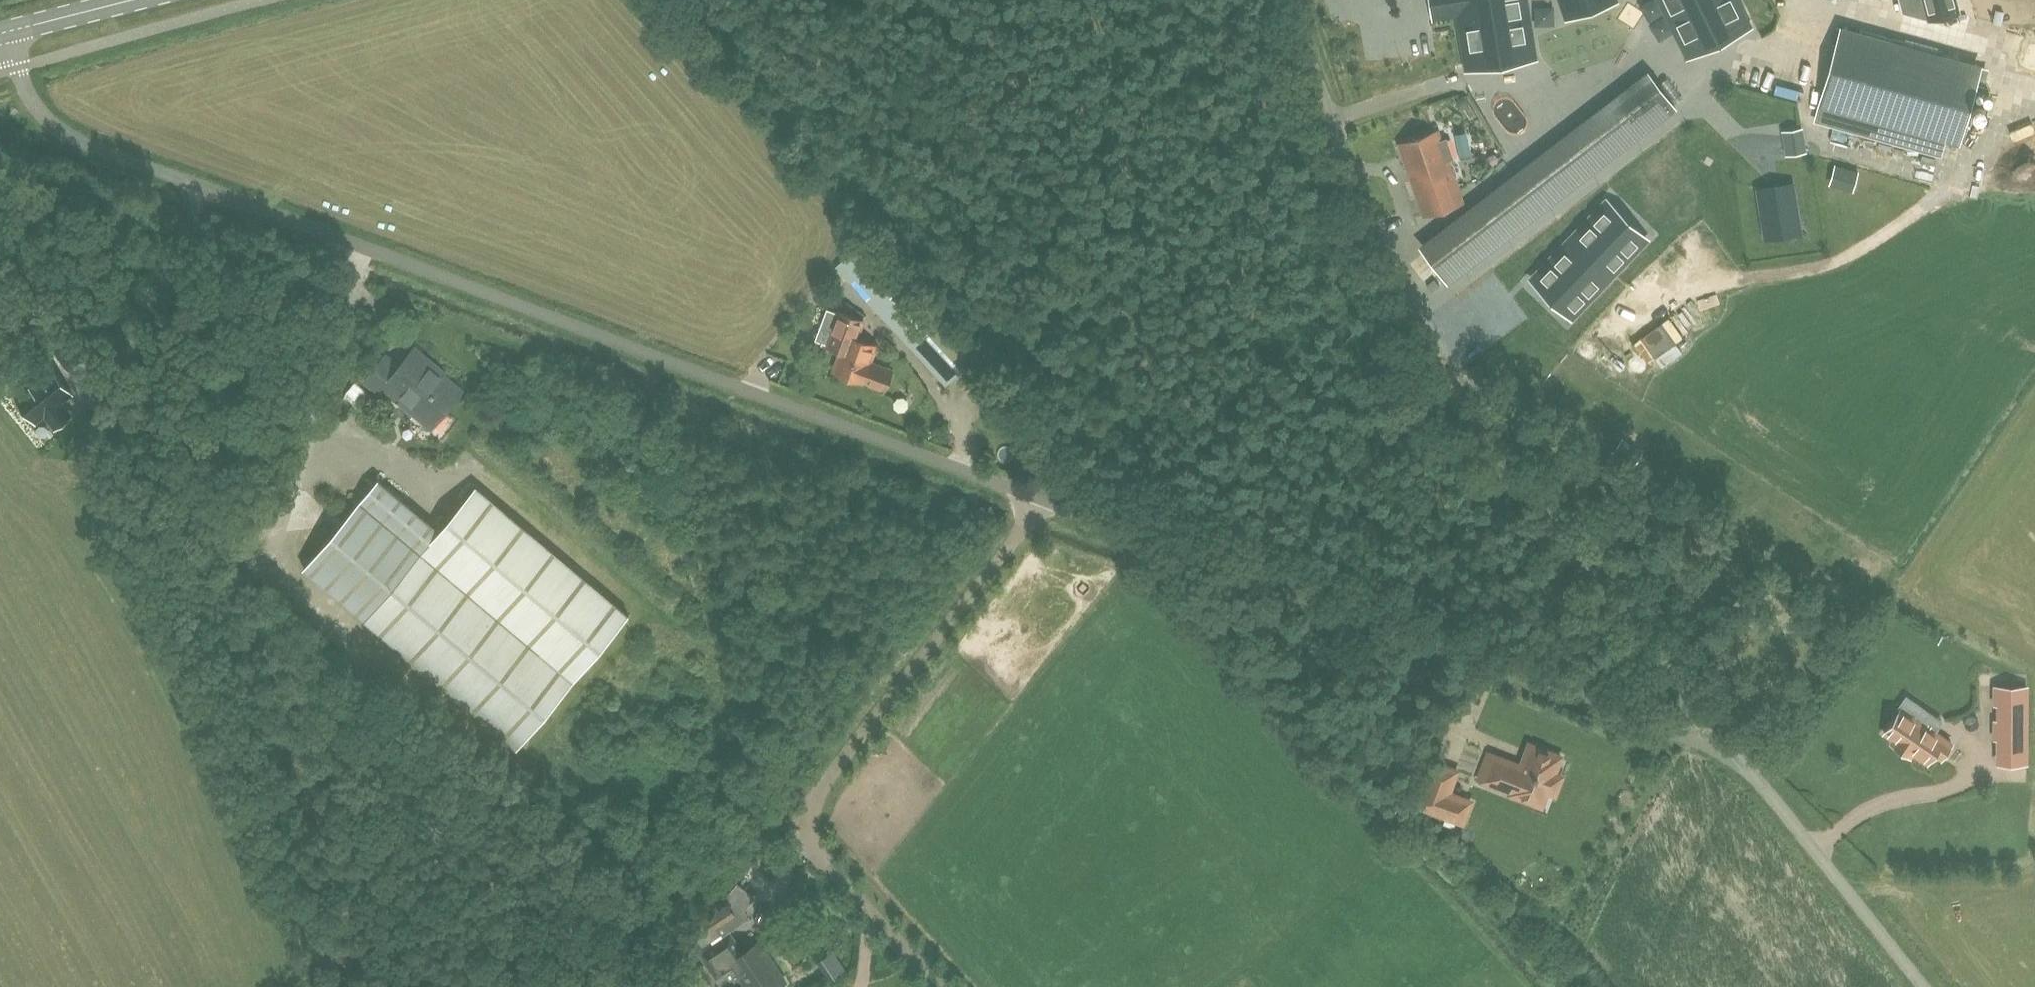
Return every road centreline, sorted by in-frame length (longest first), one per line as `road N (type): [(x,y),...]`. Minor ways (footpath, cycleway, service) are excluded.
road 1 (unclassified): [(1047,500),(125,163),(62,133),(25,93),(6,33)]
road 2 (unclassified): [(1698,698),(1564,521),(1452,393),(1402,314),(1291,0)]
road 3 (unclassified): [(1671,733),(1047,500)]
road 4 (residential): [(813,795),(1047,500)]
road 5 (unclassified): [(1923,986),(1744,761)]
road 6 (secondary): [(6,33),(135,0)]

